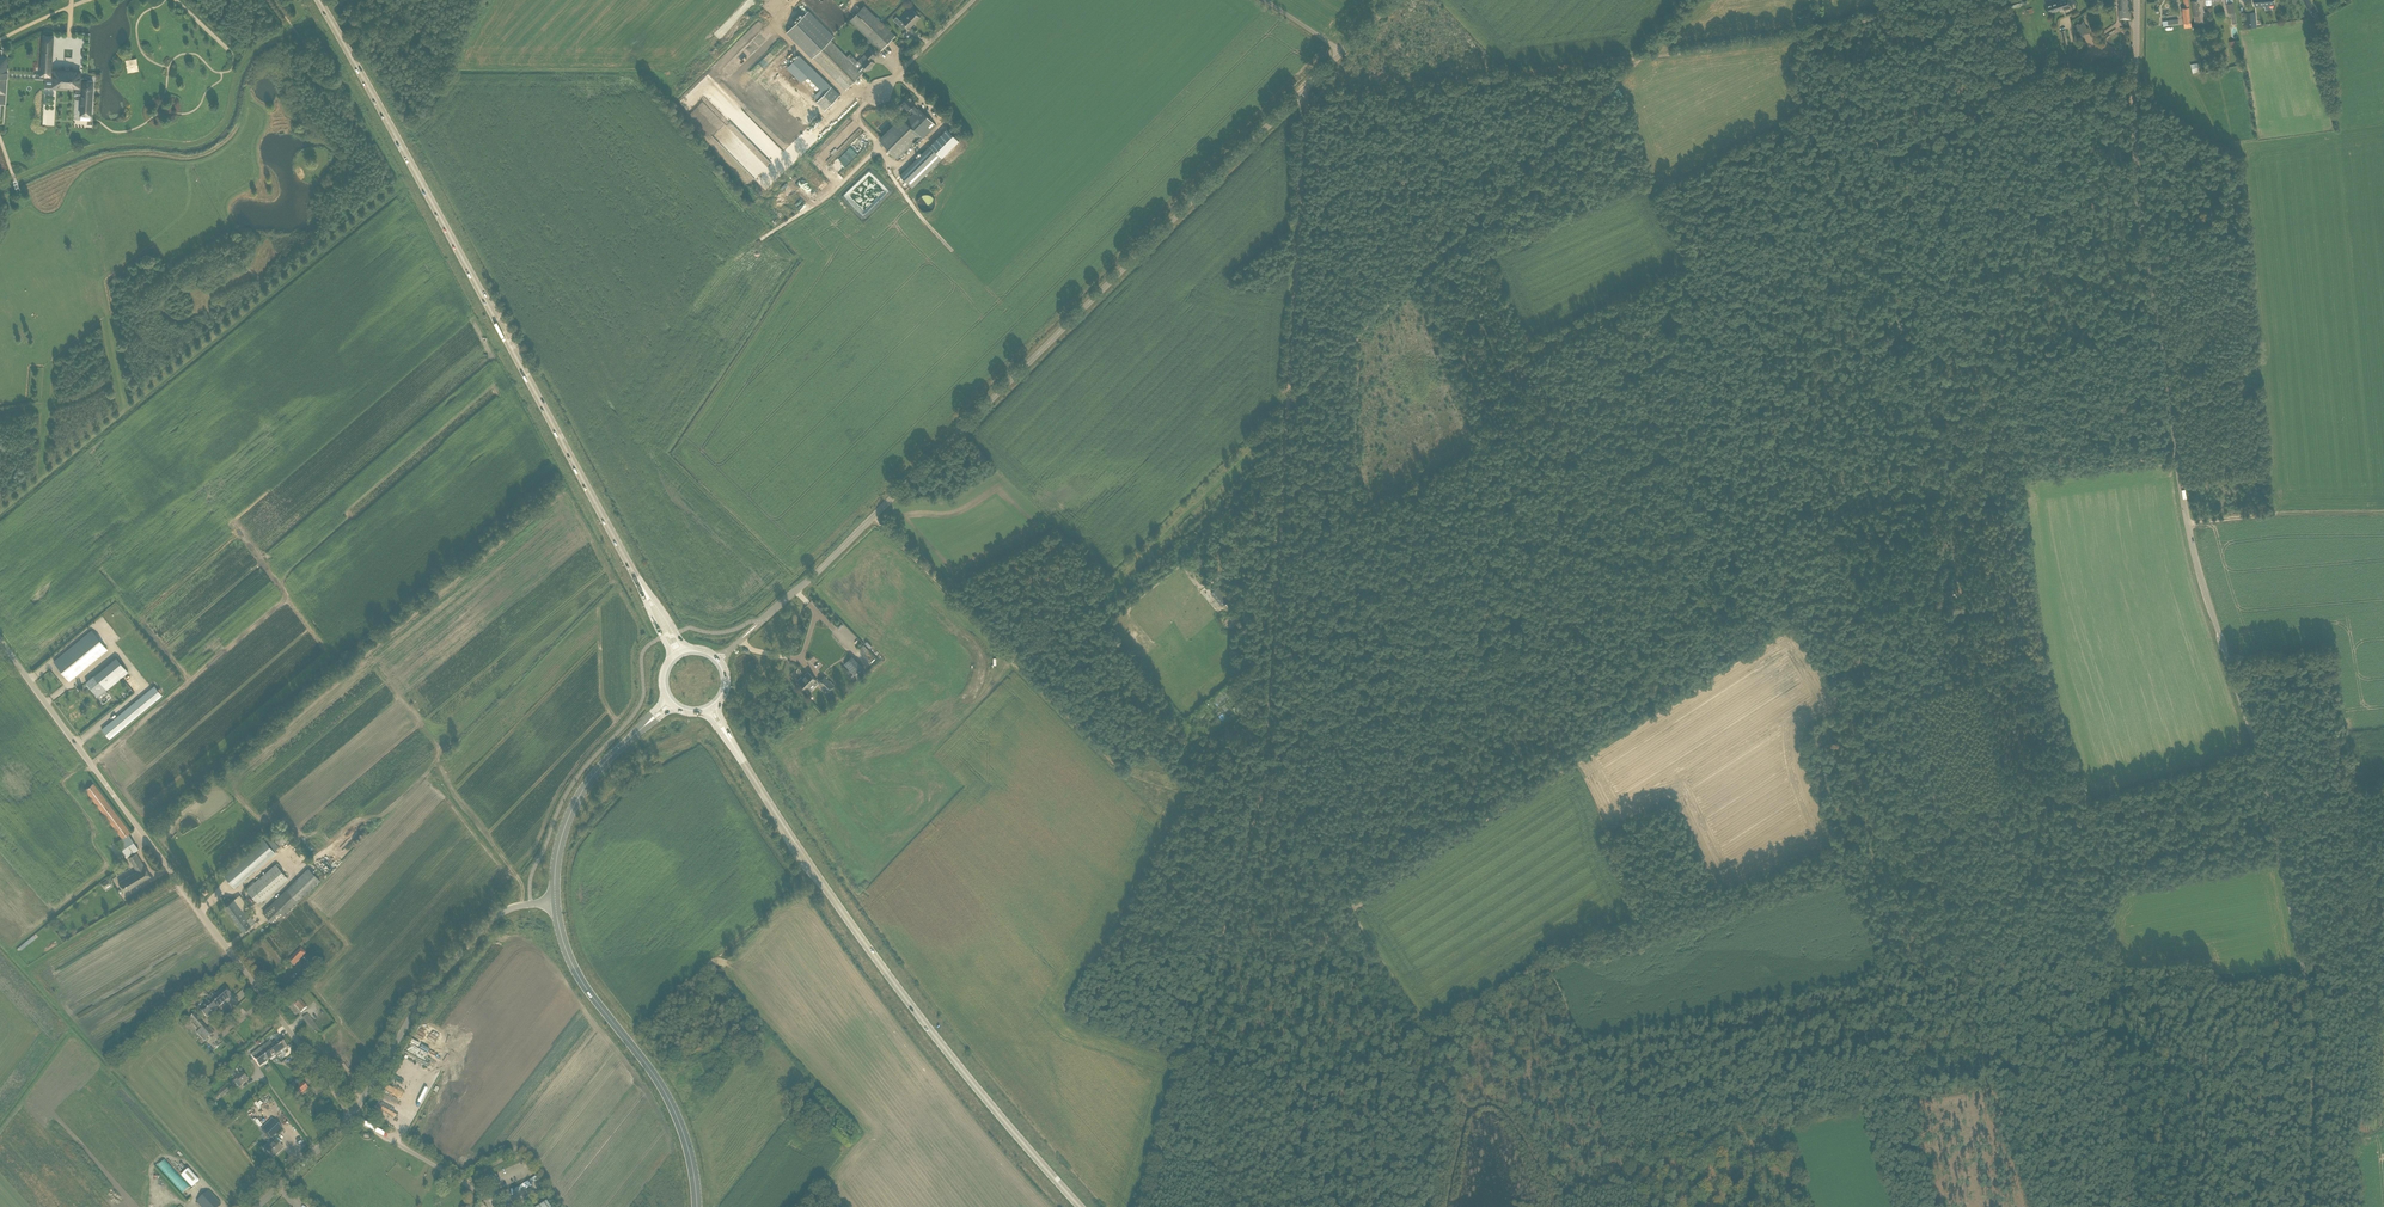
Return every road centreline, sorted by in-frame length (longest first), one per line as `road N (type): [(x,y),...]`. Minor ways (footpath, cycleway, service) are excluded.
road 1 (tertiary): [(2308,1206),(2312,1011),(2254,742),(2200,573),(2181,484),(2136,168),(2137,0)]
road 2 (unclassified): [(719,659),(1343,53)]
road 3 (track): [(1817,37),(1794,67),(1794,88),(1845,225),(1707,301),(1701,333),(1353,515)]
road 4 (track): [(1771,637),(1694,519),(1730,496),(1734,395),(1569,500),(1592,534),(1588,545),(1392,649)]
road 5 (primary): [(644,590),(318,0)]
road 6 (unclassified): [(353,1116),(0,641)]
road 7 (primary): [(1080,1206),(886,973),(730,739)]
road 8 (track): [(1349,909),(1436,1033),(1538,971),(1559,984),(1639,1206)]
road 9 (track): [(1356,340),(1352,528),(1402,681),(1266,768)]
road 10 (track): [(1349,909),(1771,637)]
road 11 (track): [(2135,99),(2110,115),(2075,194),(2017,285),(1985,388),(1972,495),(1953,513)]
road 12 (track): [(1266,768),(1149,1206)]
road 13 (track): [(2349,983),(2339,992),(2306,979),(2107,1014),(2040,986),(1949,999)]
road 14 (track): [(1639,57),(1356,340)]
road 15 (track): [(1287,399),(1266,768)]
road 16 (track): [(1953,513),(1979,673),(1890,704),(1921,809)]
road 17 (secondary): [(697,1206),(673,1110),(575,970),(555,902)]
road 18 (track): [(1305,101),(1639,57)]
road 19 (track): [(1895,1014),(1591,1079)]
road 20 (unclassified): [(353,1116),(422,998),(489,921),(508,909),(555,902)]
road 21 (track): [(1301,94),(1287,399)]
road 22 (track): [(925,704),(1012,658),(873,517)]
road 23 (track): [(1639,57),(1817,37),(1880,15),(1885,0)]
road 24 (track): [(1949,999),(1911,1003),(1895,1014),(1906,1101),(1937,1206)]
road 25 (track): [(1953,513),(1833,535),(1802,612),(1771,637)]
road 26 (track): [(1012,658),(1053,656),(1188,797)]
road 27 (track): [(1187,1066),(1317,1110),(1334,1206)]
road 28 (secondary): [(555,902),(568,816),(592,777),(638,732)]
road 29 (track): [(2188,525),(2383,512)]
road 30 (track): [(1430,1028),(1401,1065),(1419,1206)]
road 31 (track): [(1266,768),(1349,909)]
road 32 (unclassified): [(486,1202),(353,1116)]
road 33 (track): [(1983,993),(1949,852)]
road 34 (track): [(563,1206),(527,1149),(461,1182)]
road 35 (unclassified): [(973,0),(876,94)]
road 36 (unclassified): [(256,1206),(353,1116)]

